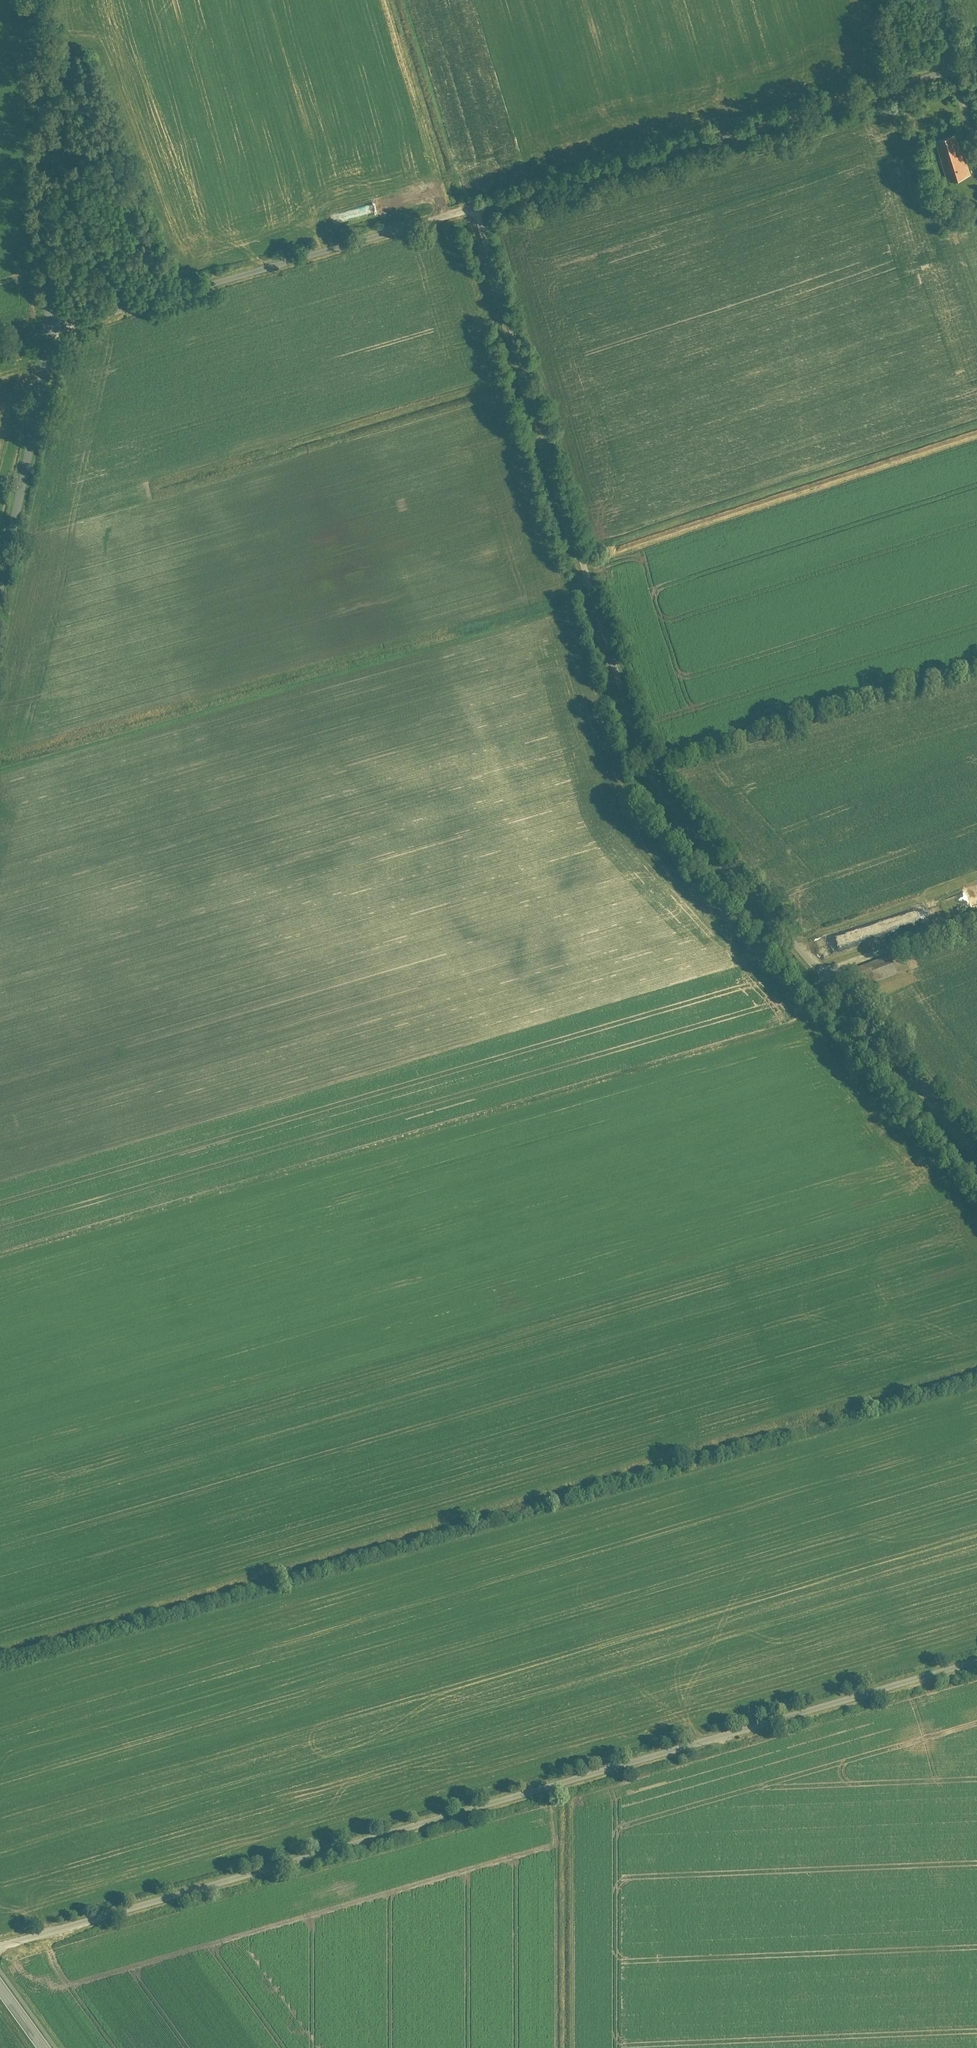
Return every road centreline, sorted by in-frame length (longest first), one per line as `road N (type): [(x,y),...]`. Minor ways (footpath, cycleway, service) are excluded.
road 1 (unclassified): [(476,211),(651,786),(976,1163)]
road 2 (unclassified): [(976,1661),(0,1952)]
road 3 (unclassified): [(476,211),(976,67)]
road 4 (unclassified): [(48,323),(476,211)]
road 5 (unclassified): [(48,323),(33,0)]
road 6 (unclassified): [(0,596),(48,323)]

